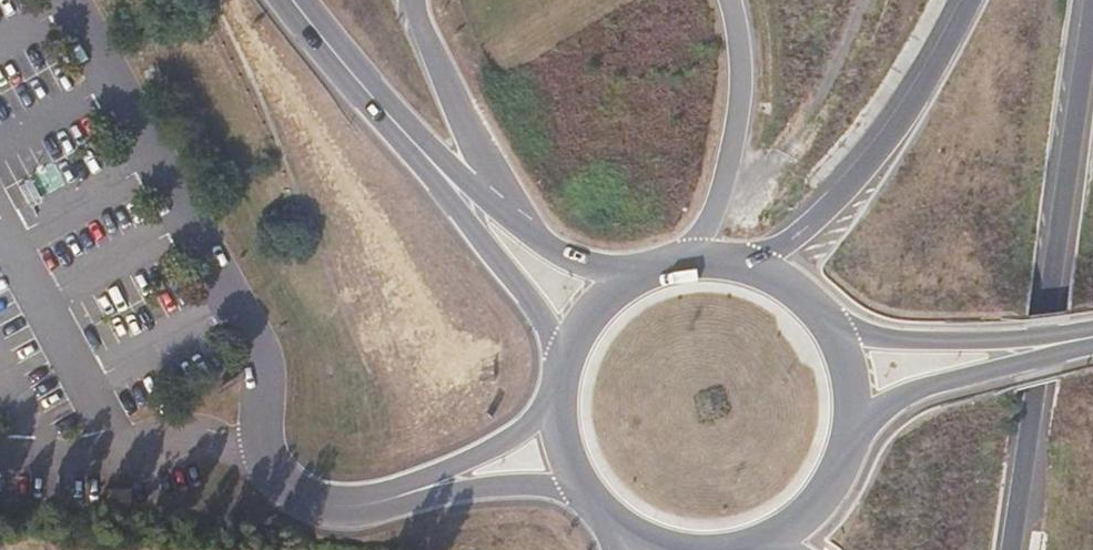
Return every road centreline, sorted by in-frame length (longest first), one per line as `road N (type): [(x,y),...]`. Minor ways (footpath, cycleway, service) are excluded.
road 1 (motorway): [(1089,0),(1010,549)]
road 2 (tertiary): [(278,0),(535,305),(576,366)]
road 3 (tertiary): [(653,277),(589,265),(510,223),(405,123),(304,0)]
road 4 (motorway): [(976,0),(910,124),(827,215),(748,266)]
road 5 (primary): [(1092,333),(976,341),(883,335),(837,322)]
road 6 (primary): [(866,421),(923,387),(1092,339)]
road 7 (primary): [(775,548),(839,497),(866,421)]
road 8 (primary): [(576,366),(570,428),(579,462),(611,513)]
road 9 (primary): [(653,277),(606,314),(576,366)]

